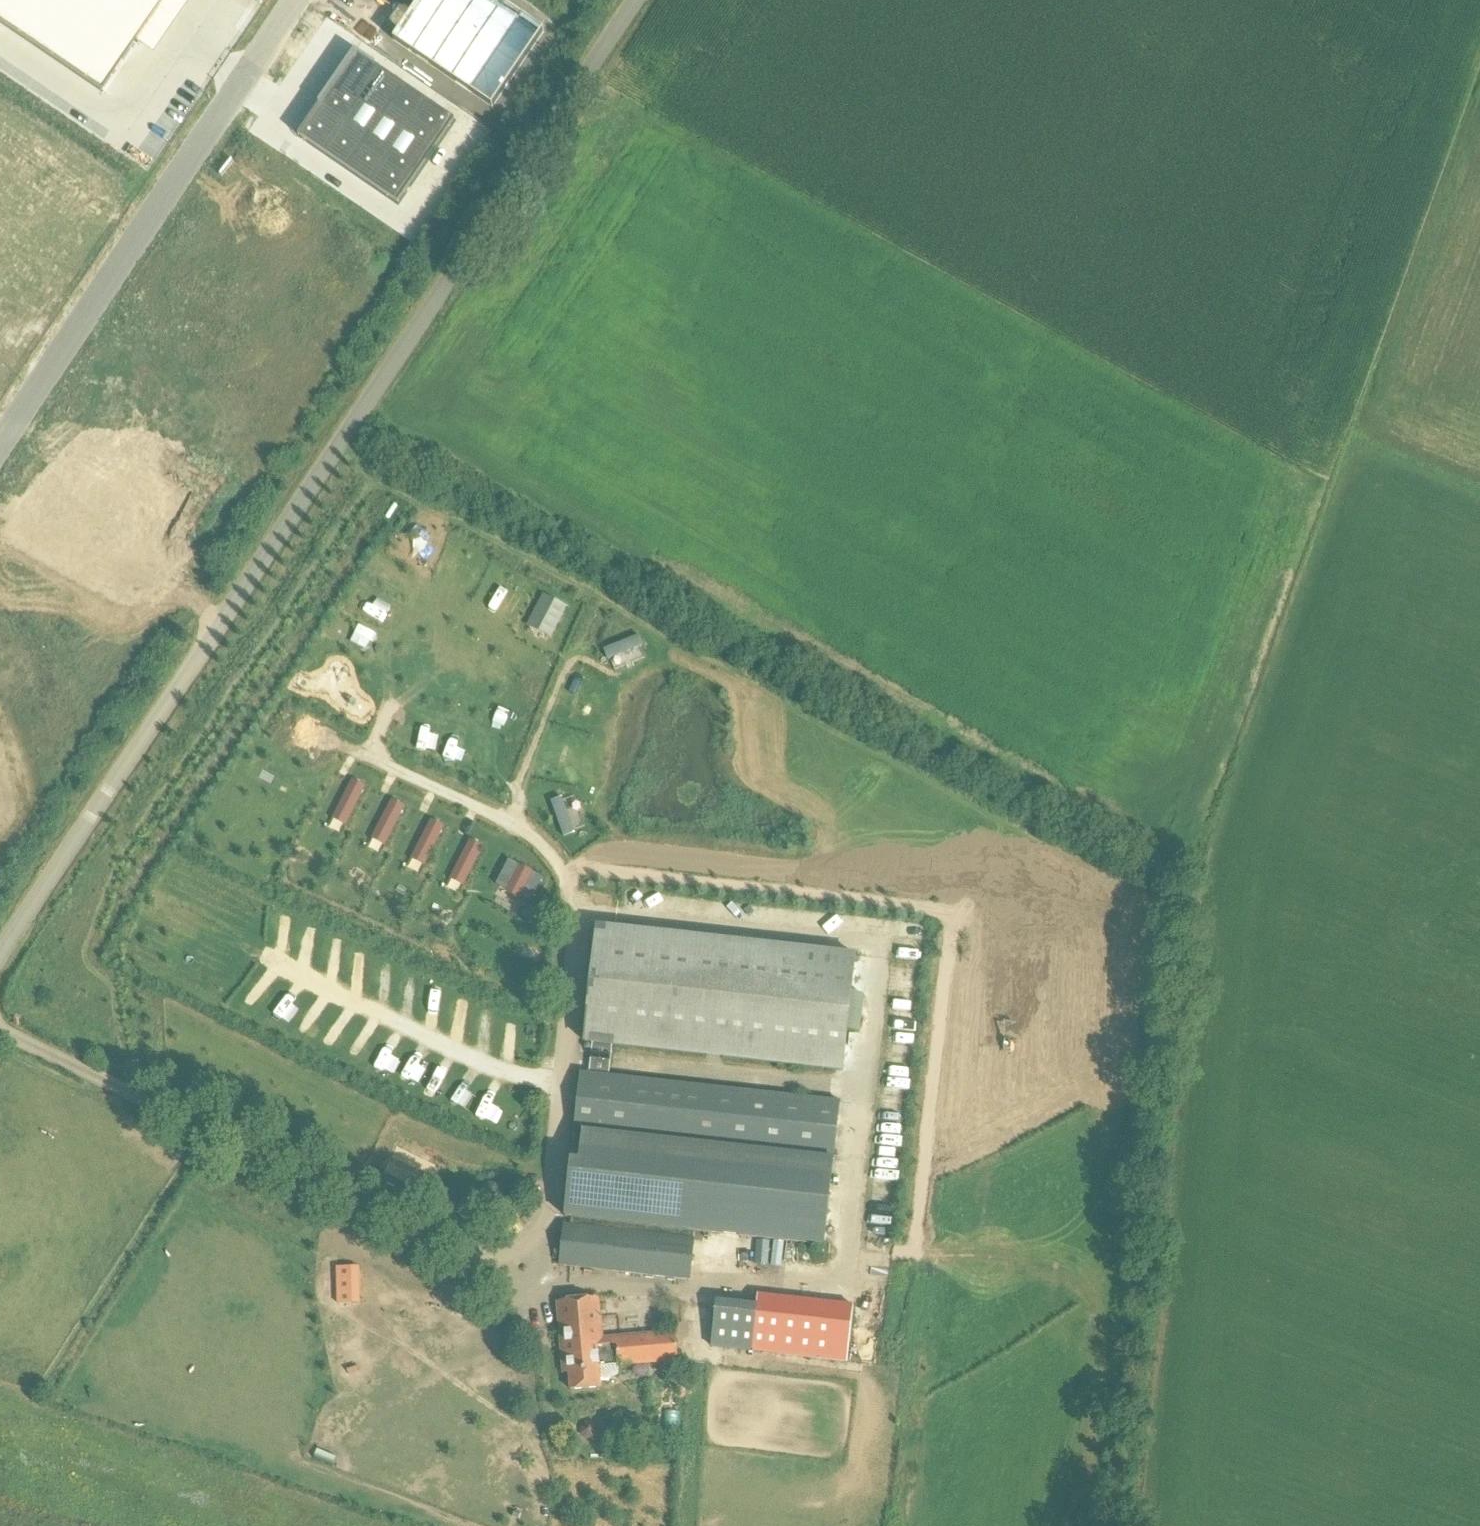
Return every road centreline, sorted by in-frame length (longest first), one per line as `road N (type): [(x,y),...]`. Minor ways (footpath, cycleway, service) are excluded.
road 1 (unclassified): [(0,951),(638,0)]
road 2 (unclassified): [(0,445),(296,0)]

